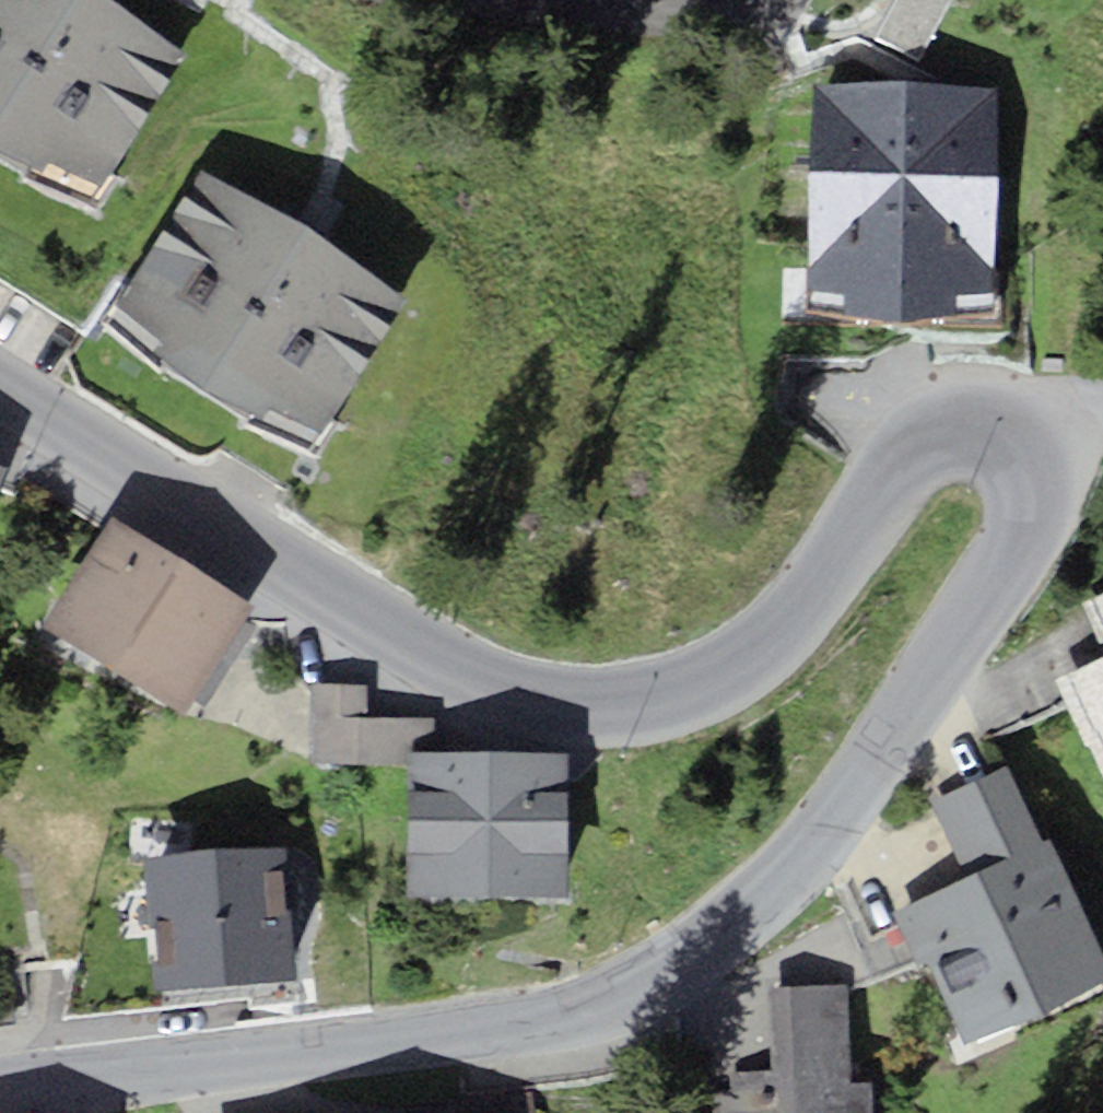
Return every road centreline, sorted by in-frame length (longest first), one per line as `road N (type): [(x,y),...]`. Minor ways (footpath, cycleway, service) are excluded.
road 1 (residential): [(0,1082),(577,1012),(644,990),(734,928),(825,830),(1006,558),(1029,513),(1035,463),(1030,441),(990,416),(938,425),(789,621),(740,666),(692,690),(608,707),(541,704),(482,689),(345,612),(0,387)]
road 2 (residential): [(438,0),(763,27)]

